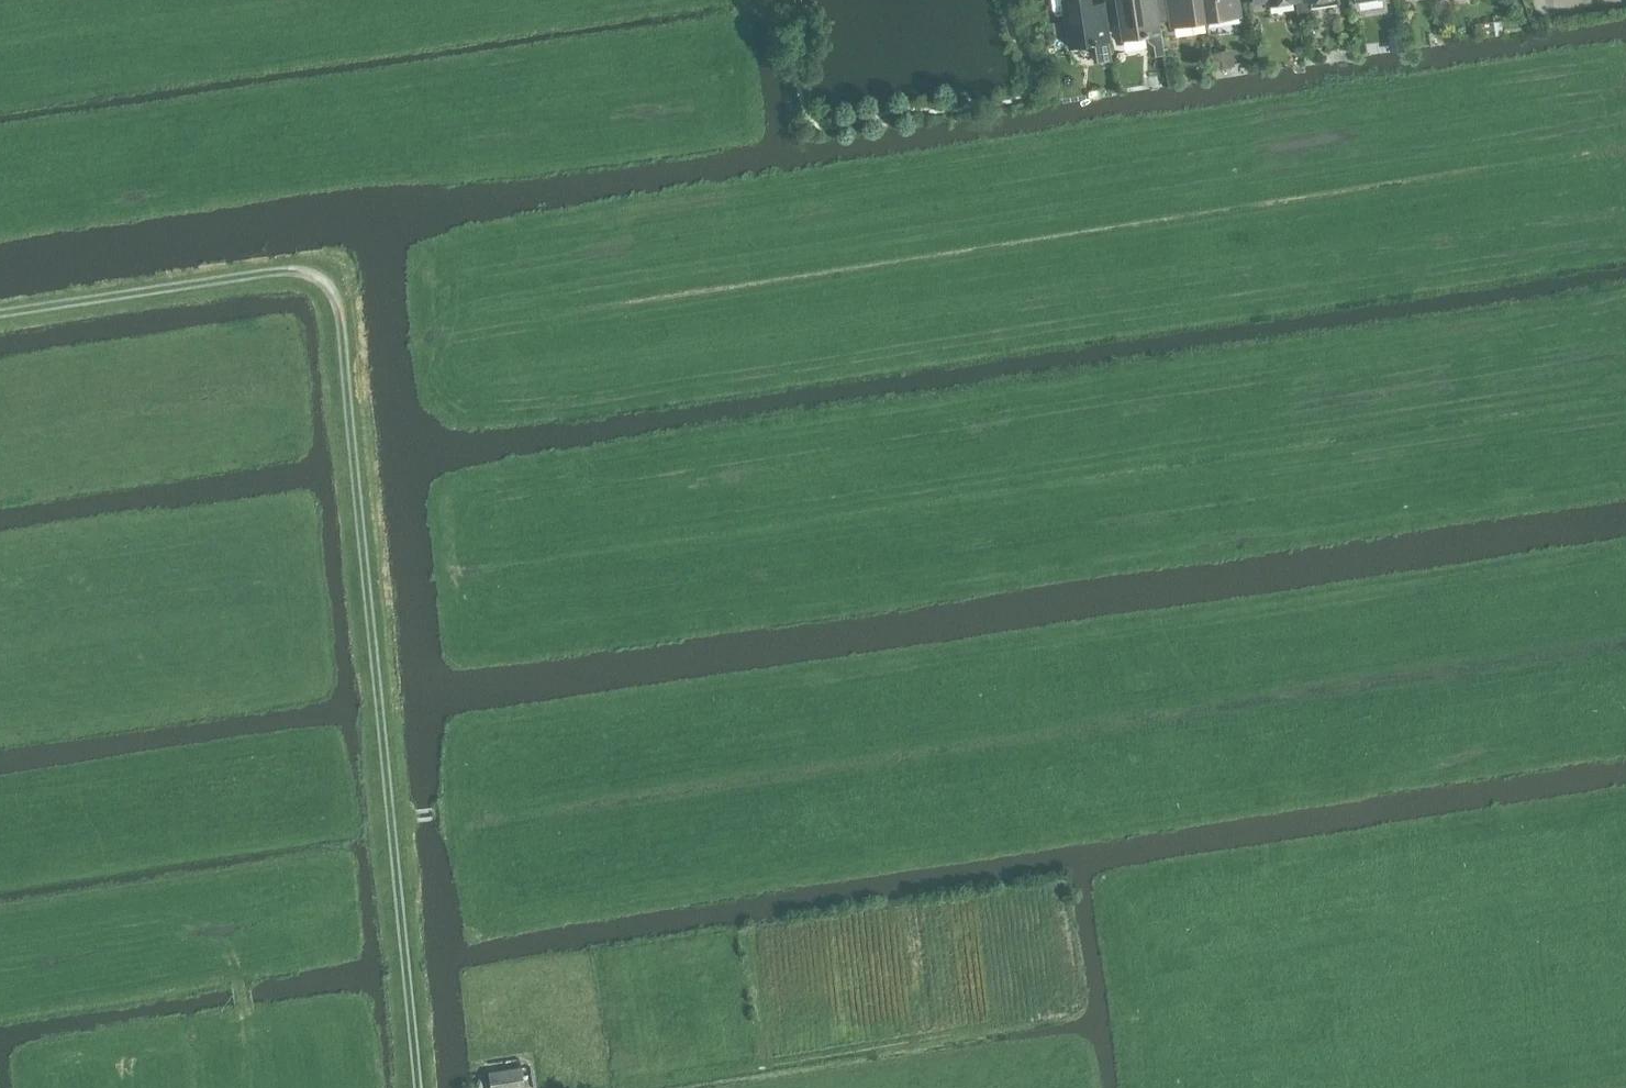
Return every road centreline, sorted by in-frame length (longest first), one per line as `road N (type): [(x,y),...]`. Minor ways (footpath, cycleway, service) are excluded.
road 1 (track): [(416,1087),(334,292),(294,270),(0,313)]

